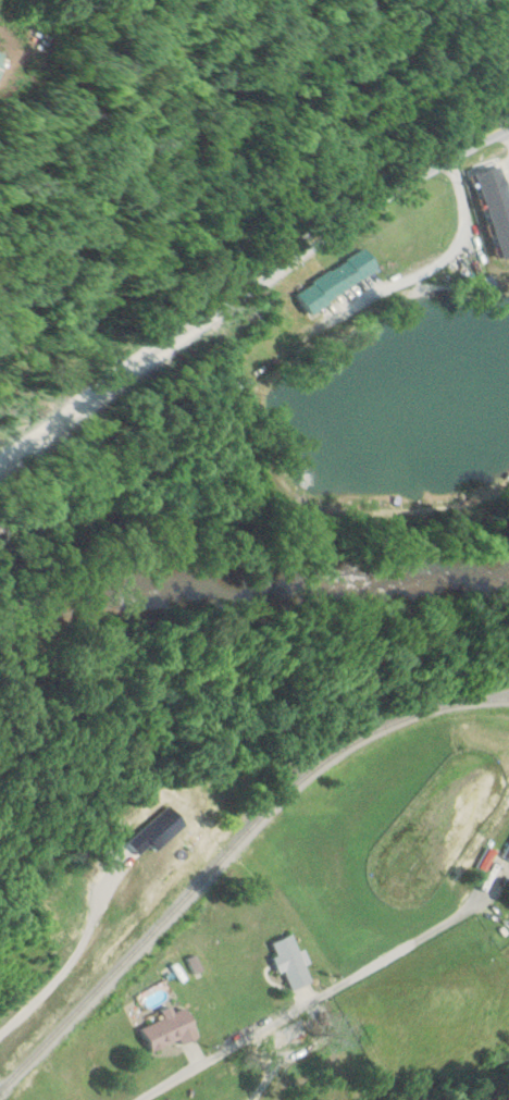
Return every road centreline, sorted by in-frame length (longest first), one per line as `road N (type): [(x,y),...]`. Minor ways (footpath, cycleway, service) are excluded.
road 1 (tertiary): [(508,121),(358,214),(0,461)]
road 2 (residential): [(445,922),(142,1099)]

